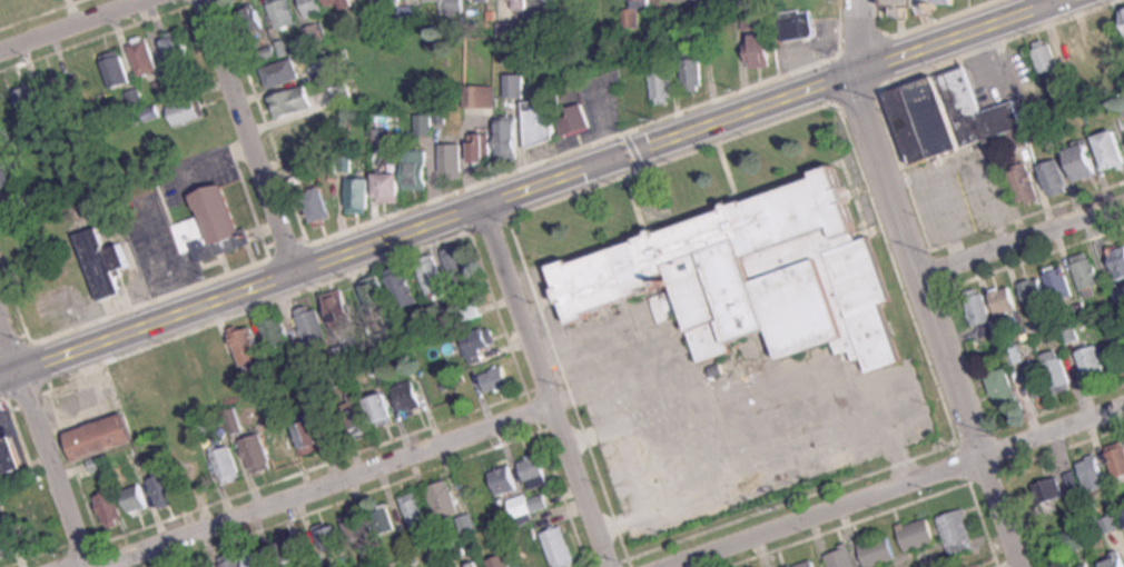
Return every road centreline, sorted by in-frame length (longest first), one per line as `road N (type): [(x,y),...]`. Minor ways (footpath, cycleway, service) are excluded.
road 1 (primary): [(1077,0),(0,386)]
road 2 (residential): [(862,0),(864,72),(1021,566)]
road 3 (residential): [(554,404),(98,566)]
road 4 (residential): [(1123,407),(673,566)]
road 5 (residential): [(485,207),(613,566)]
road 6 (residential): [(0,285),(98,566)]
road 7 (residential): [(212,0),(309,276)]
road 8 (residential): [(1123,204),(925,275)]
road 9 (residential): [(161,0),(0,60)]

